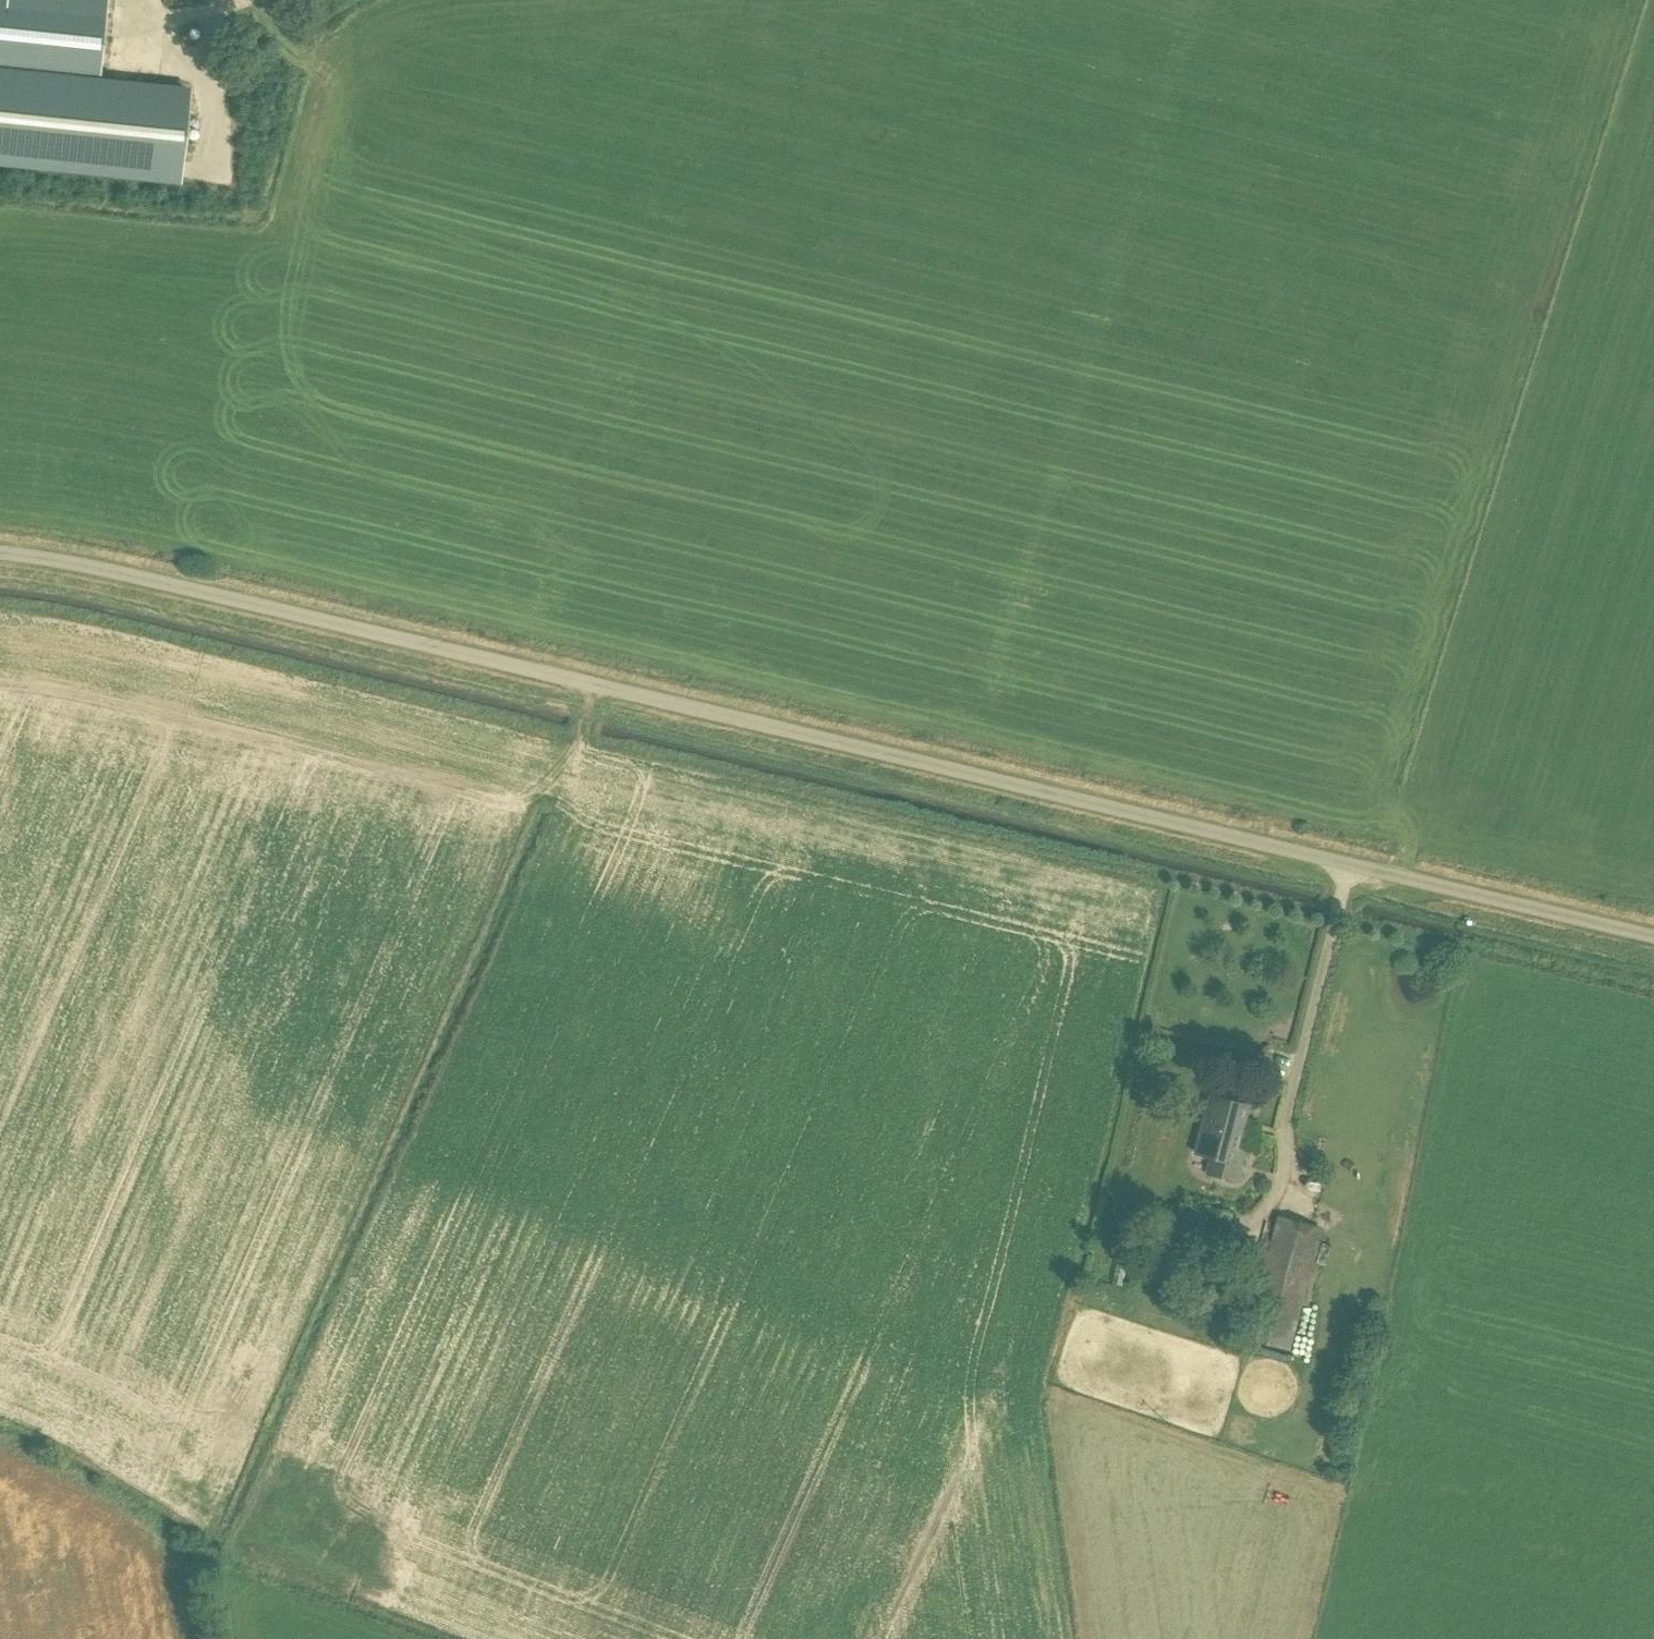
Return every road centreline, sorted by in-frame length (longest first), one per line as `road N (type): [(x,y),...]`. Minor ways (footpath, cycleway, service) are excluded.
road 1 (unclassified): [(1653,938),(211,595),(0,553)]

